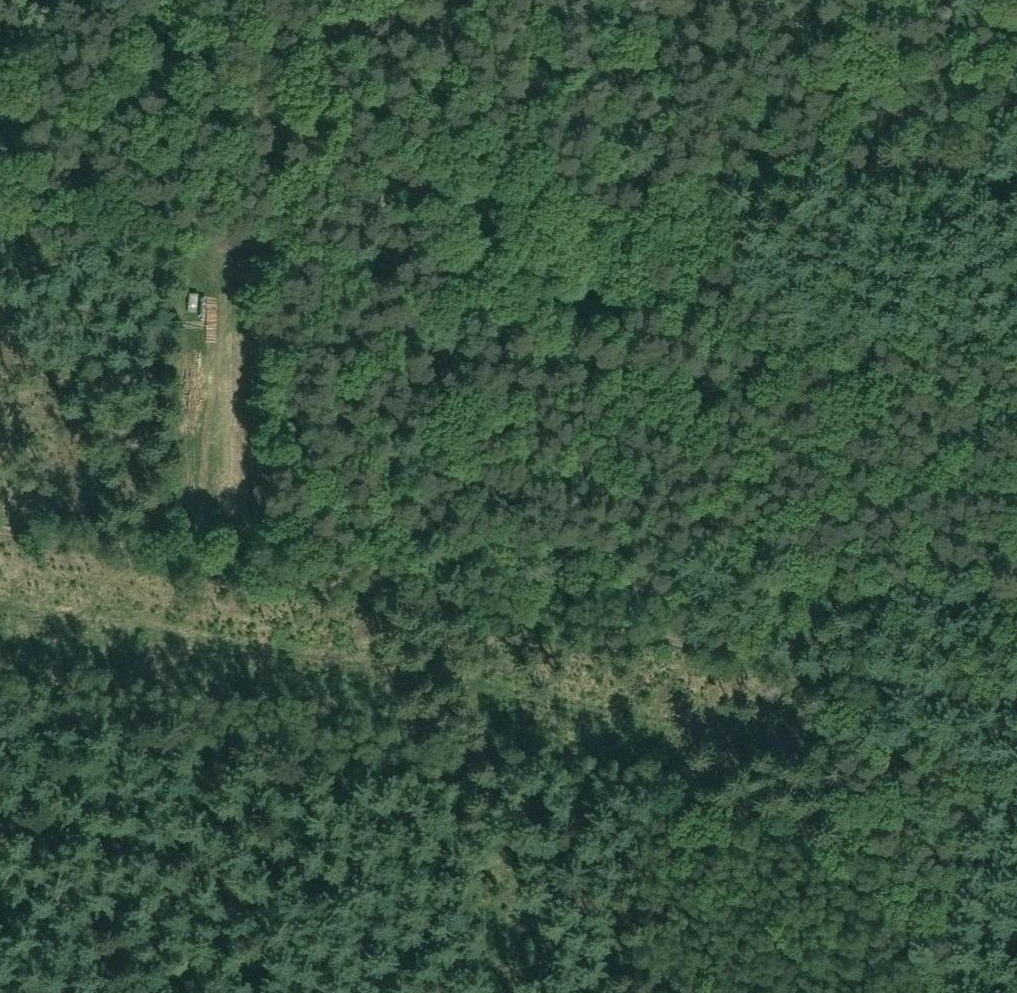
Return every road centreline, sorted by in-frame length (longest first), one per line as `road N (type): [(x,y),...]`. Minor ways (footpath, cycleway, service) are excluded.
road 1 (track): [(0,531),(1016,708)]
road 2 (track): [(246,571),(255,240),(282,182),(263,0)]

